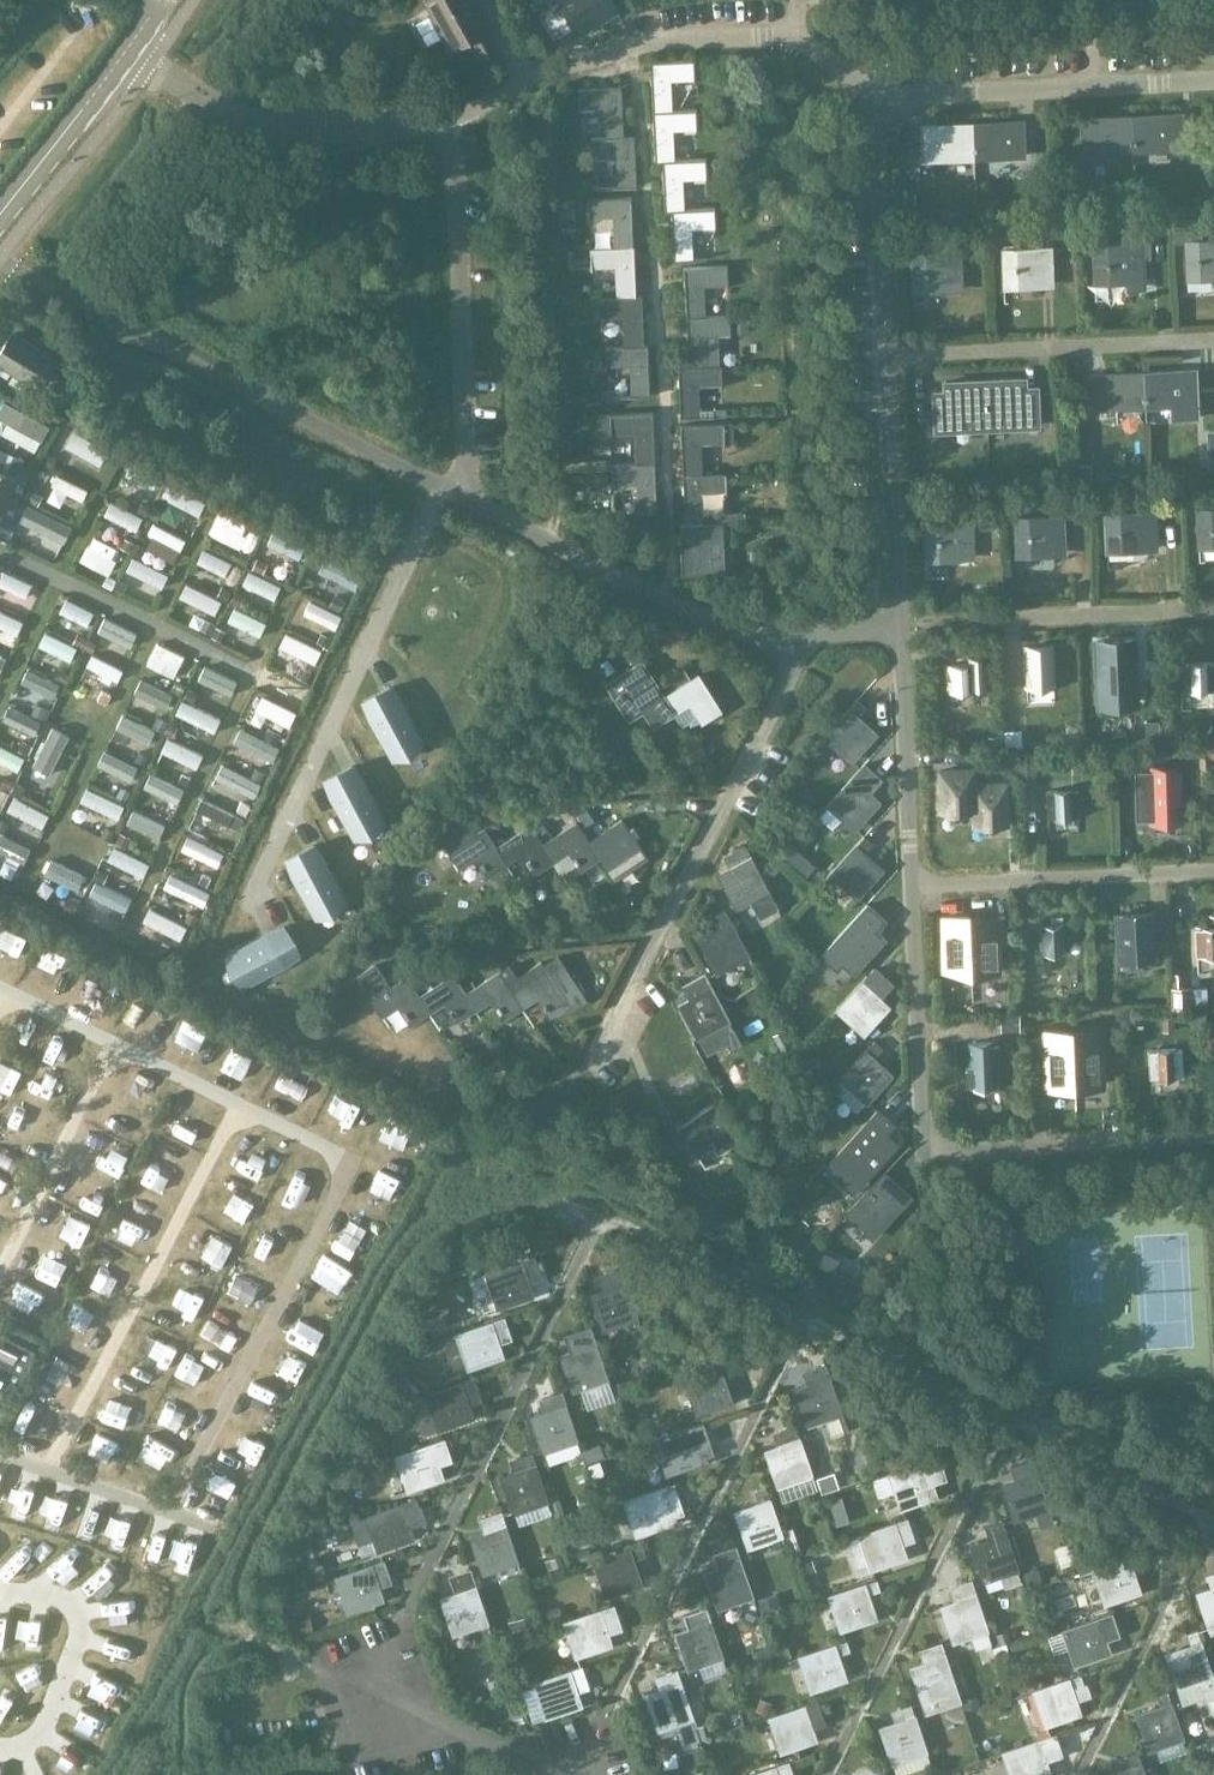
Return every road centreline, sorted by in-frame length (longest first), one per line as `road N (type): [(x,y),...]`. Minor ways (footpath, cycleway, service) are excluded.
road 1 (residential): [(1213,66),(876,84),(935,1128),(970,1152),(1213,1142)]
road 2 (secondary): [(0,228),(169,0)]

